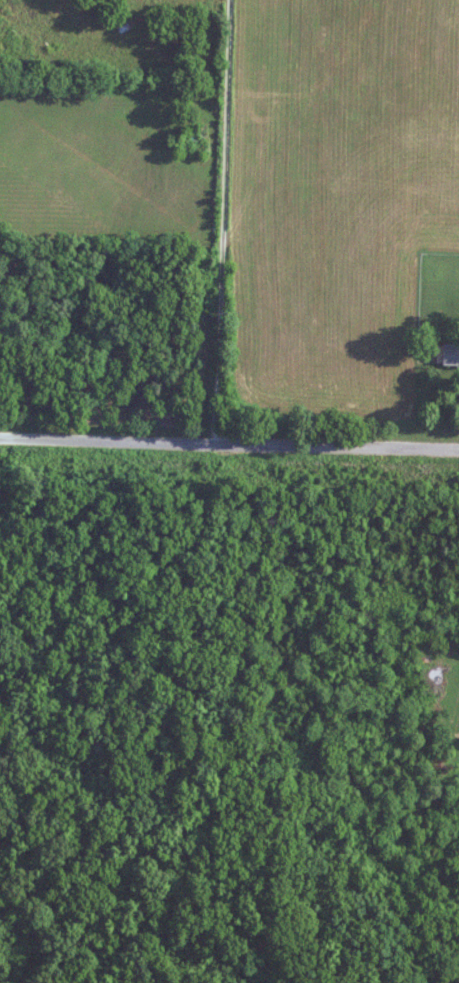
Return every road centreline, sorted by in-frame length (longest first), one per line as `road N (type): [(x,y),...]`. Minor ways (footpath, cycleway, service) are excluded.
road 1 (residential): [(0,441),(458,456)]

